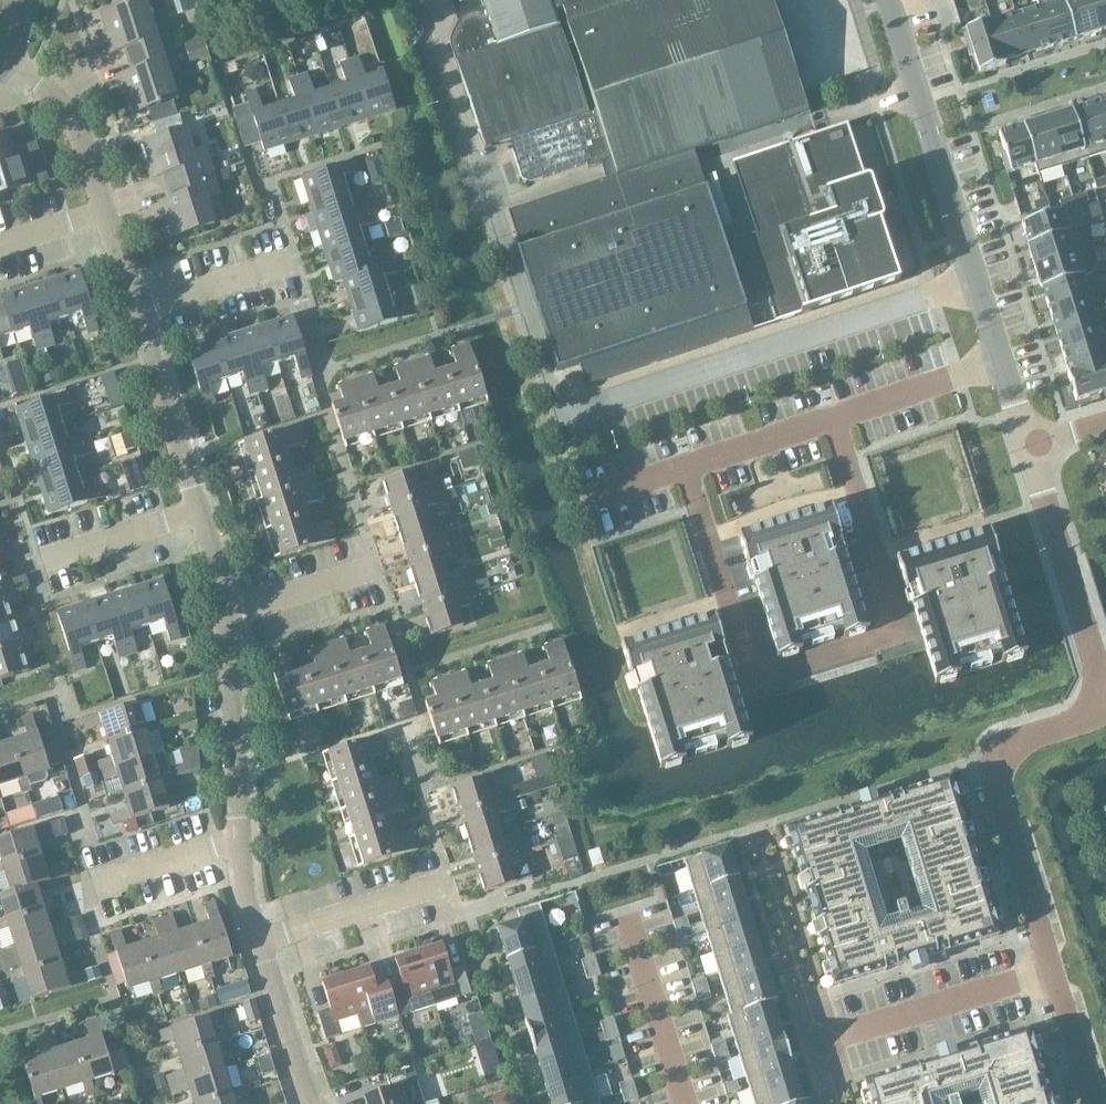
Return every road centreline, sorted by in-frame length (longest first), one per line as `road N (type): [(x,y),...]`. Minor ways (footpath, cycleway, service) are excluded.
road 1 (residential): [(313,1103),(241,882),(222,613),(199,509),(78,127),(50,93),(0,62)]
road 2 (residential): [(1053,969),(998,767),(1011,743),(1097,711),(1102,685),(1028,442)]
road 3 (residential): [(687,469),(750,667),(770,673),(883,638),(897,620),(830,417)]
road 4 (residential): [(1002,363),(890,0)]
road 5 (residential): [(1053,969),(841,1035)]
road 6 (residential): [(687,1103),(630,921)]
road 7 (residential): [(830,417),(1002,363)]
road 8 (residential): [(687,469),(830,417)]
road 9 (residential): [(1091,1103),(1053,969)]

